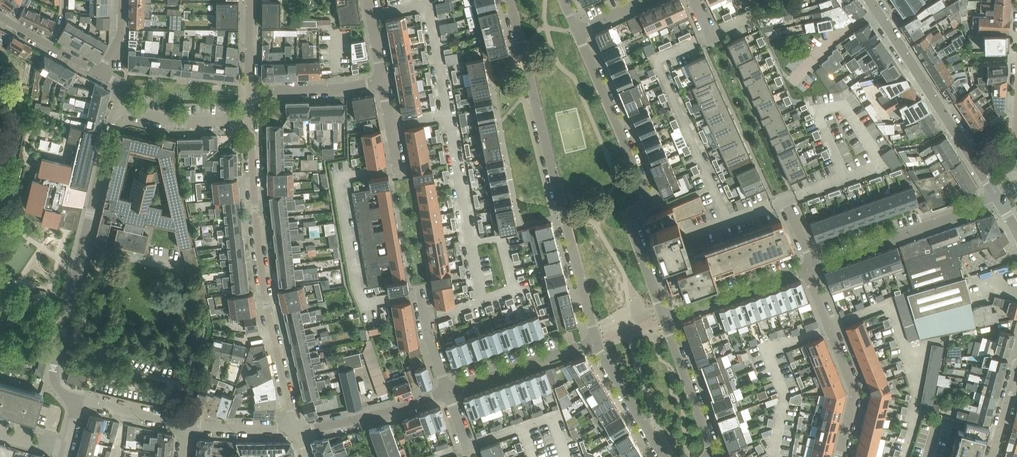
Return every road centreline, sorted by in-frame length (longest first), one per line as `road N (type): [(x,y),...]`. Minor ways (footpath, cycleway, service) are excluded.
road 1 (residential): [(510,0),(598,342)]
road 2 (residential): [(78,400),(59,390),(53,370),(119,109)]
road 3 (residential): [(577,33),(647,197),(629,223),(665,318)]
road 4 (residential): [(998,197),(870,0)]
road 5 (residential): [(272,332),(250,124)]
road 6 (residential): [(809,267),(998,197)]
road 7 (residential): [(809,267),(855,392),(839,456)]
road 8 (residential): [(598,342),(448,392)]
road 9 (residential): [(448,392),(296,430)]
road 10 (residential): [(665,318),(809,267)]
road 11 (residential): [(665,318),(713,451)]
road 12 (residential): [(251,92),(383,83)]
road 13 (residential): [(250,124),(119,109)]
road 14 (residential): [(598,342),(662,456)]

